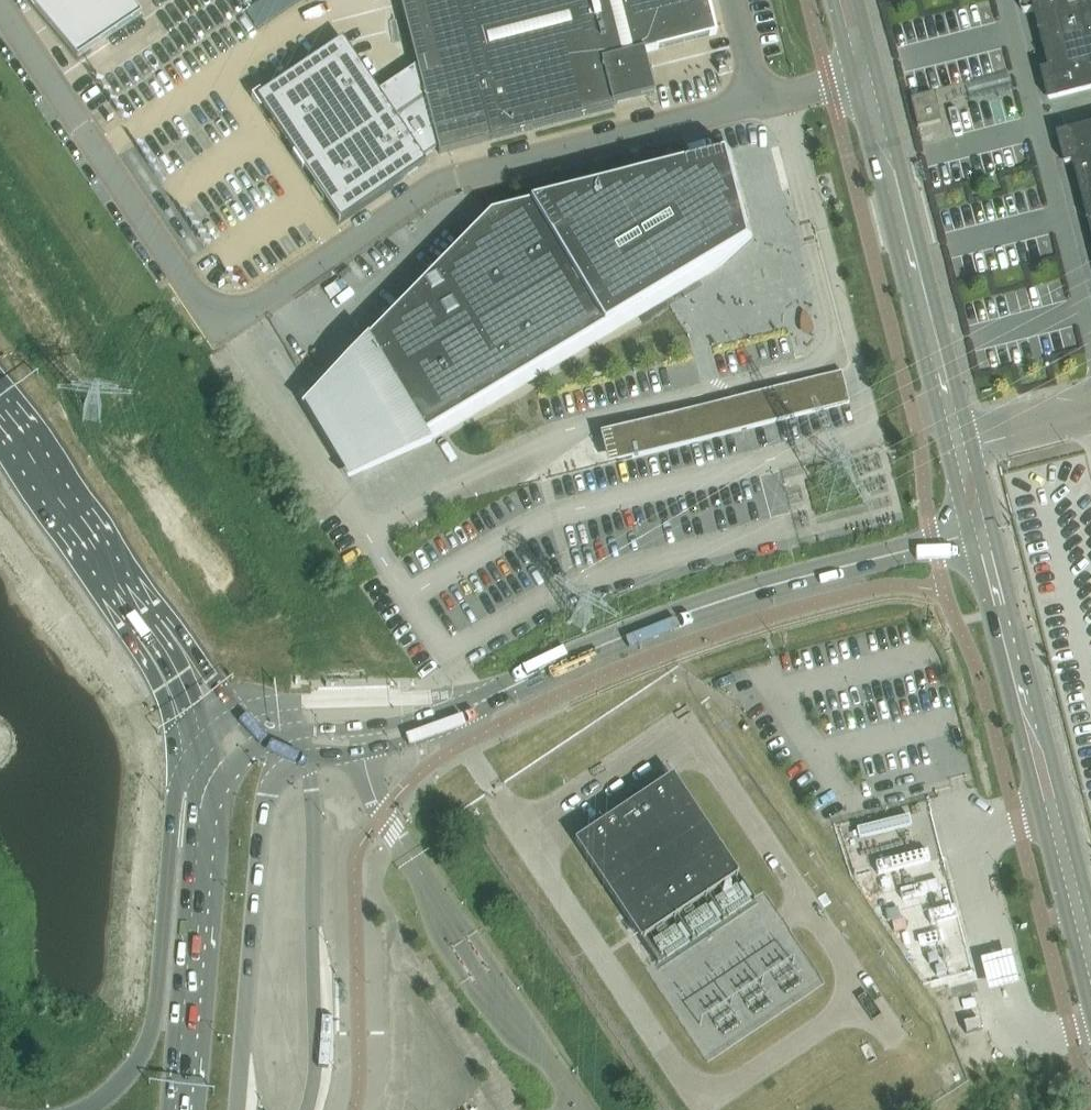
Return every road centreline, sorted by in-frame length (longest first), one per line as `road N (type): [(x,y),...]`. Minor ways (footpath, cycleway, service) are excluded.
road 1 (unclassified): [(759,103),(441,186),(230,319),(206,312),(0,12)]
road 2 (trunk): [(149,627),(176,763),(157,1002),(143,1058),(127,1081),(79,1109)]
road 3 (secondary): [(488,698),(591,649),(747,596),(967,538)]
road 4 (tertiary): [(967,538),(1090,1013)]
road 5 (tertiary): [(1090,910),(991,532)]
road 6 (secondary): [(853,81),(946,452)]
road 7 (secondary): [(969,446),(876,75)]
road 8 (secondary): [(236,1109),(260,825),(274,782),(306,759)]
road 9 (secondary): [(208,812),(183,1109)]
road 10 (trunk): [(0,407),(149,627)]
road 11 (secondary): [(488,698),(389,725),(264,741)]
road 12 (trunk): [(149,627),(192,703),(208,812)]
road 13 (secondary): [(306,759),(421,737),(488,698)]
road 14 (trunk): [(149,627),(201,663),(264,741)]
road 15 (unclassified): [(969,446),(1090,416)]

